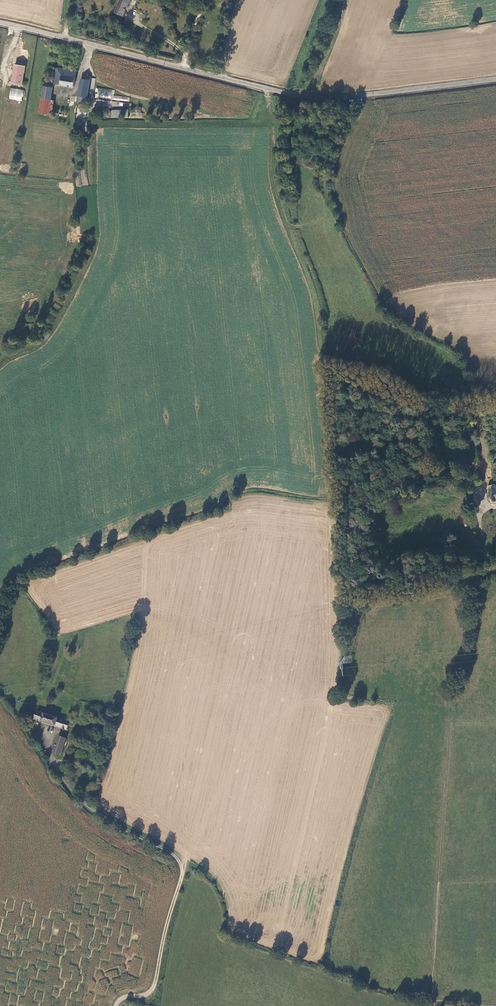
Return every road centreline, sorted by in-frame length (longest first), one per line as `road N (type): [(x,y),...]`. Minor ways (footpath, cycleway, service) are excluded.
road 1 (unclassified): [(495,80),(297,96),(0,23)]
road 2 (track): [(44,751),(91,809),(172,853),(181,867),(152,990),(116,1005)]

